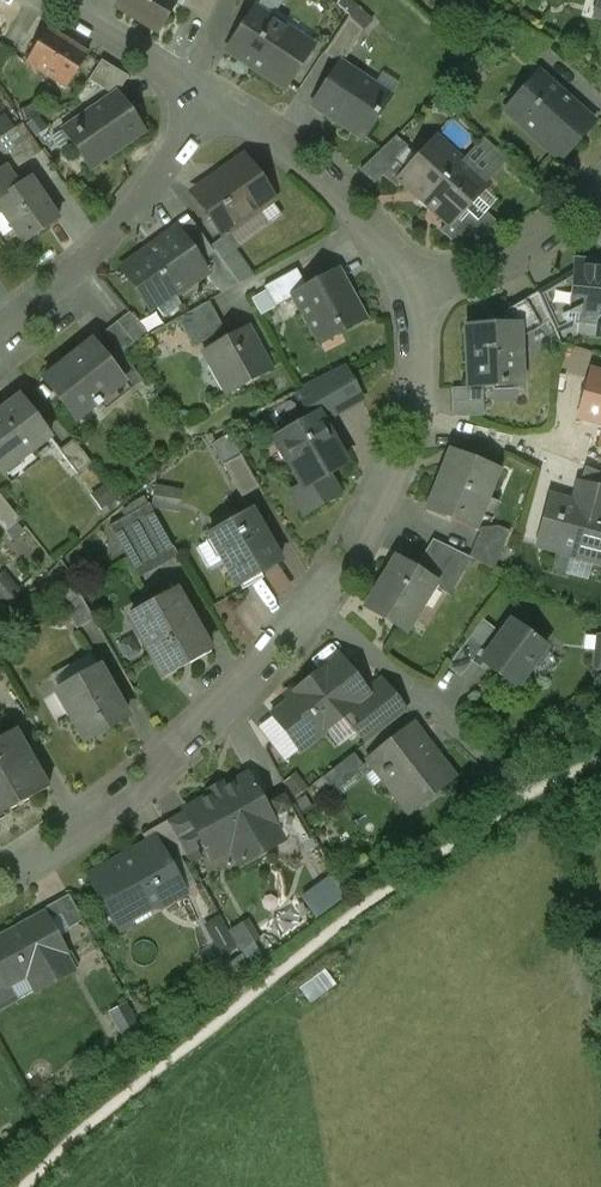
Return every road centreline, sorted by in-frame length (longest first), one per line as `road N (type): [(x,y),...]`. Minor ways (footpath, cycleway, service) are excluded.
road 1 (residential): [(0,864),(124,790),(231,704),(320,603),(401,446),(420,281)]
road 2 (residential): [(0,321),(124,219),(202,96)]
road 3 (residential): [(420,281),(299,166),(202,96)]
road 4 (residential): [(420,281),(516,251),(600,191)]
road 5 (residential): [(202,96),(47,0)]

